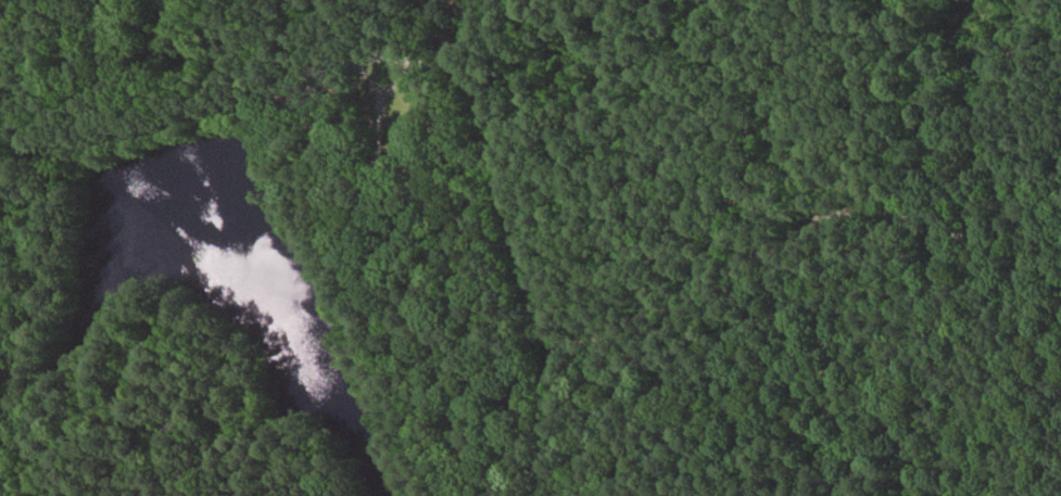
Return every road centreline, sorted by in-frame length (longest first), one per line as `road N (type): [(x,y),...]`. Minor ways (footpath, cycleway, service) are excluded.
road 1 (track): [(938,230),(923,259),(879,285),(781,294),(566,345),(548,332),(482,112),(464,80)]
road 2 (track): [(300,77),(192,115),(56,149),(11,171)]
road 3 (track): [(418,60),(375,107),(375,148),(392,189),(528,264)]
road 4 (track): [(848,206),(1002,249),(1060,282)]
road 5 (track): [(464,80),(438,63),(387,59),(300,77)]
road 6 (track): [(561,495),(551,365),(556,342)]

